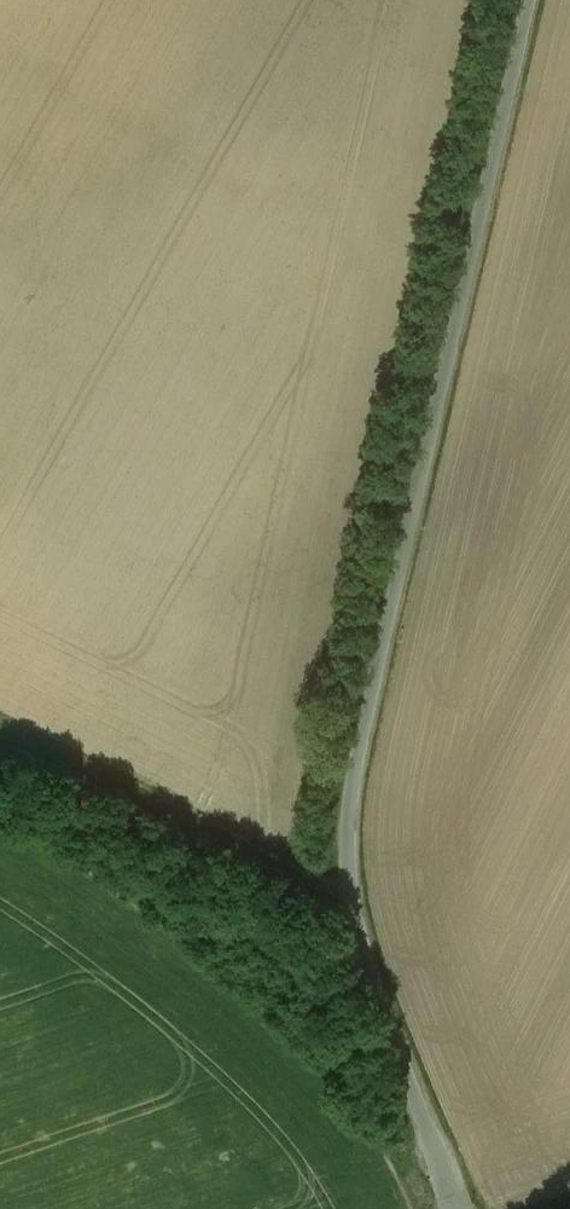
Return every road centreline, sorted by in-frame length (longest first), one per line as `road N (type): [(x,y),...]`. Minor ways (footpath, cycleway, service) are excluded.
road 1 (track): [(529,0),(346,842),(360,925),(455,1208)]

